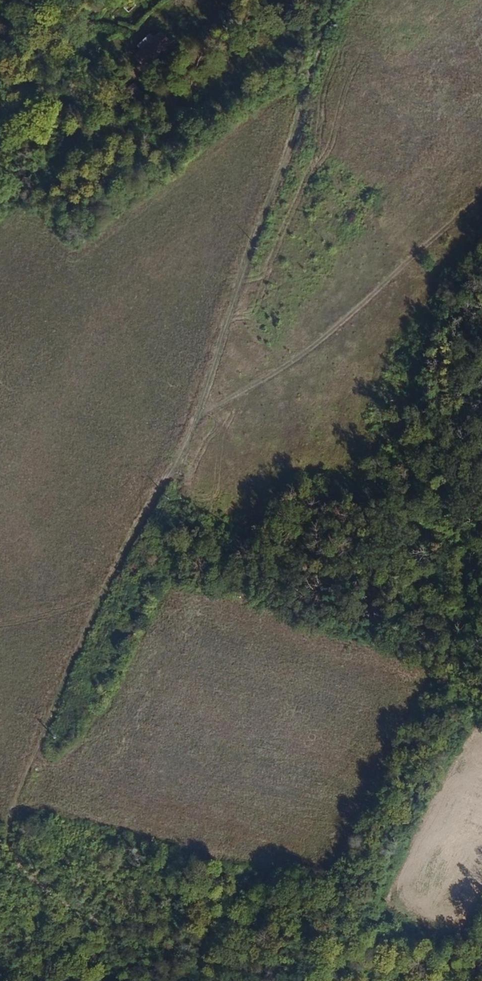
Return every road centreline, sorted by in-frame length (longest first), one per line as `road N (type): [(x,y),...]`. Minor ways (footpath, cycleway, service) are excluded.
road 1 (track): [(335,0),(197,414),(100,601),(10,831),(19,862),(45,890),(202,980)]
road 2 (track): [(197,414),(325,337),(481,196)]

